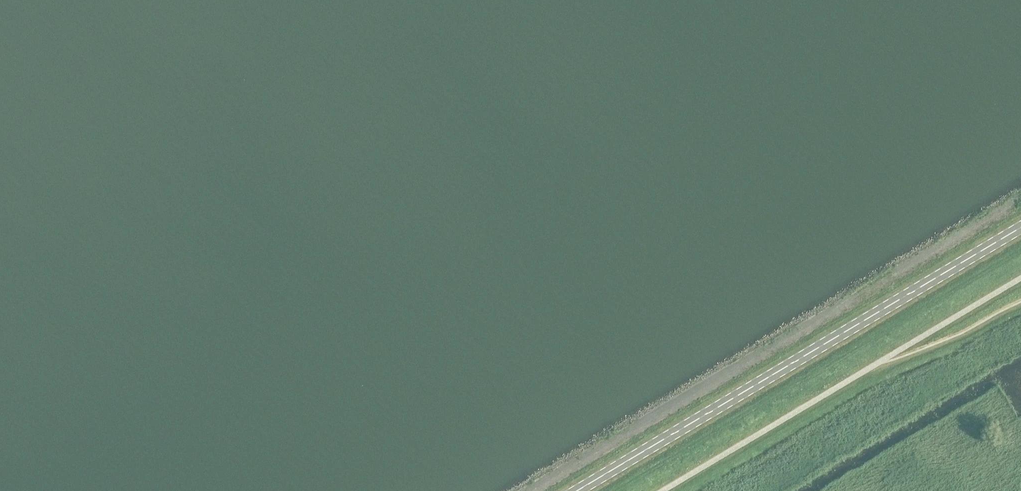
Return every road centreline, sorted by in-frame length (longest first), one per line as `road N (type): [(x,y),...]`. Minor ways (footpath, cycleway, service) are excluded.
road 1 (secondary): [(570,490),(1020,224)]

